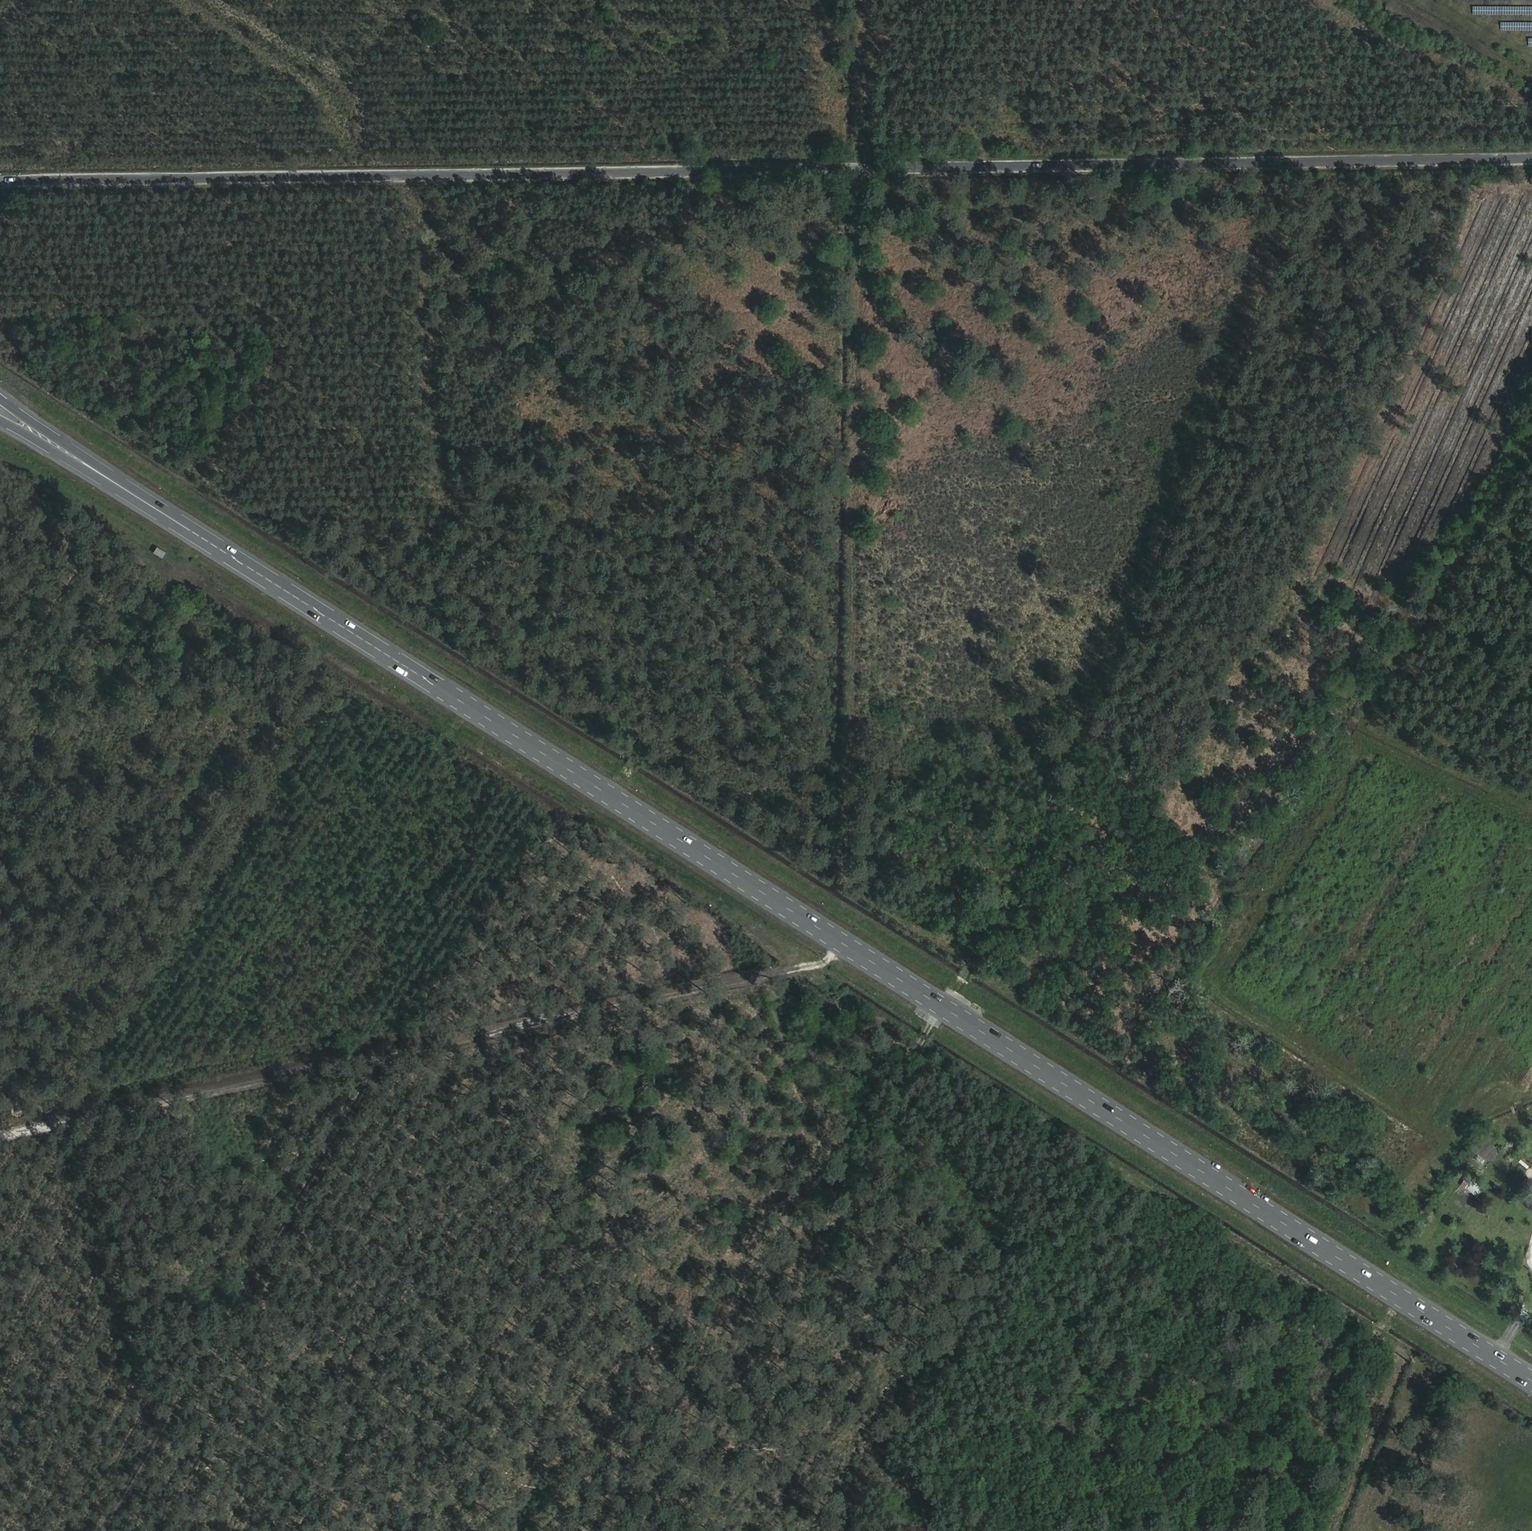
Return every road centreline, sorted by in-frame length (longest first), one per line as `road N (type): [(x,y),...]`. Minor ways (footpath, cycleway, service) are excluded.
road 1 (primary): [(1531,1381),(185,529)]
road 2 (tertiary): [(0,184),(1531,160)]
road 3 (track): [(845,946),(817,967),(0,1136)]
road 4 (primary): [(185,529),(0,393)]
road 5 (primary): [(0,422),(185,529)]

